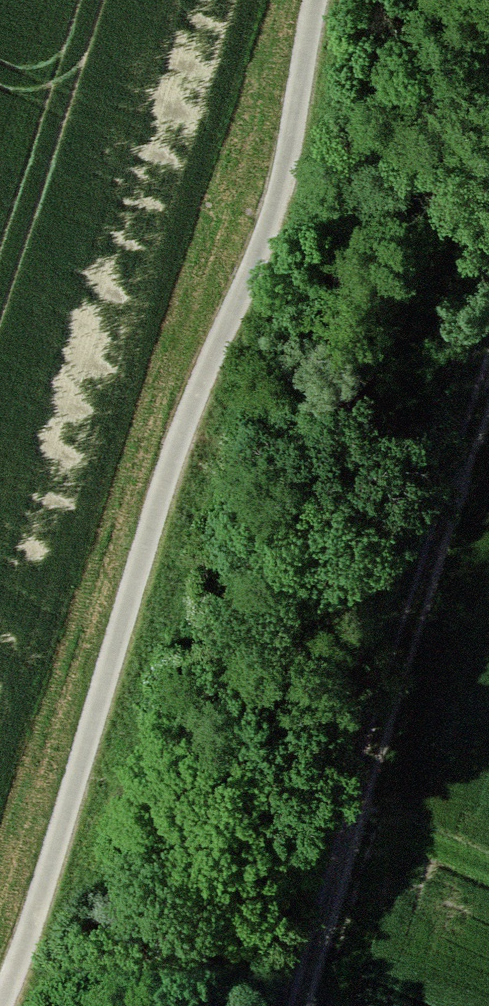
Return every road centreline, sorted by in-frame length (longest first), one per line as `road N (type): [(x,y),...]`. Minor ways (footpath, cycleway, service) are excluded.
road 1 (track): [(316,0),(284,183),(190,407),(1,1005)]
road 2 (track): [(488,378),(301,1005)]

